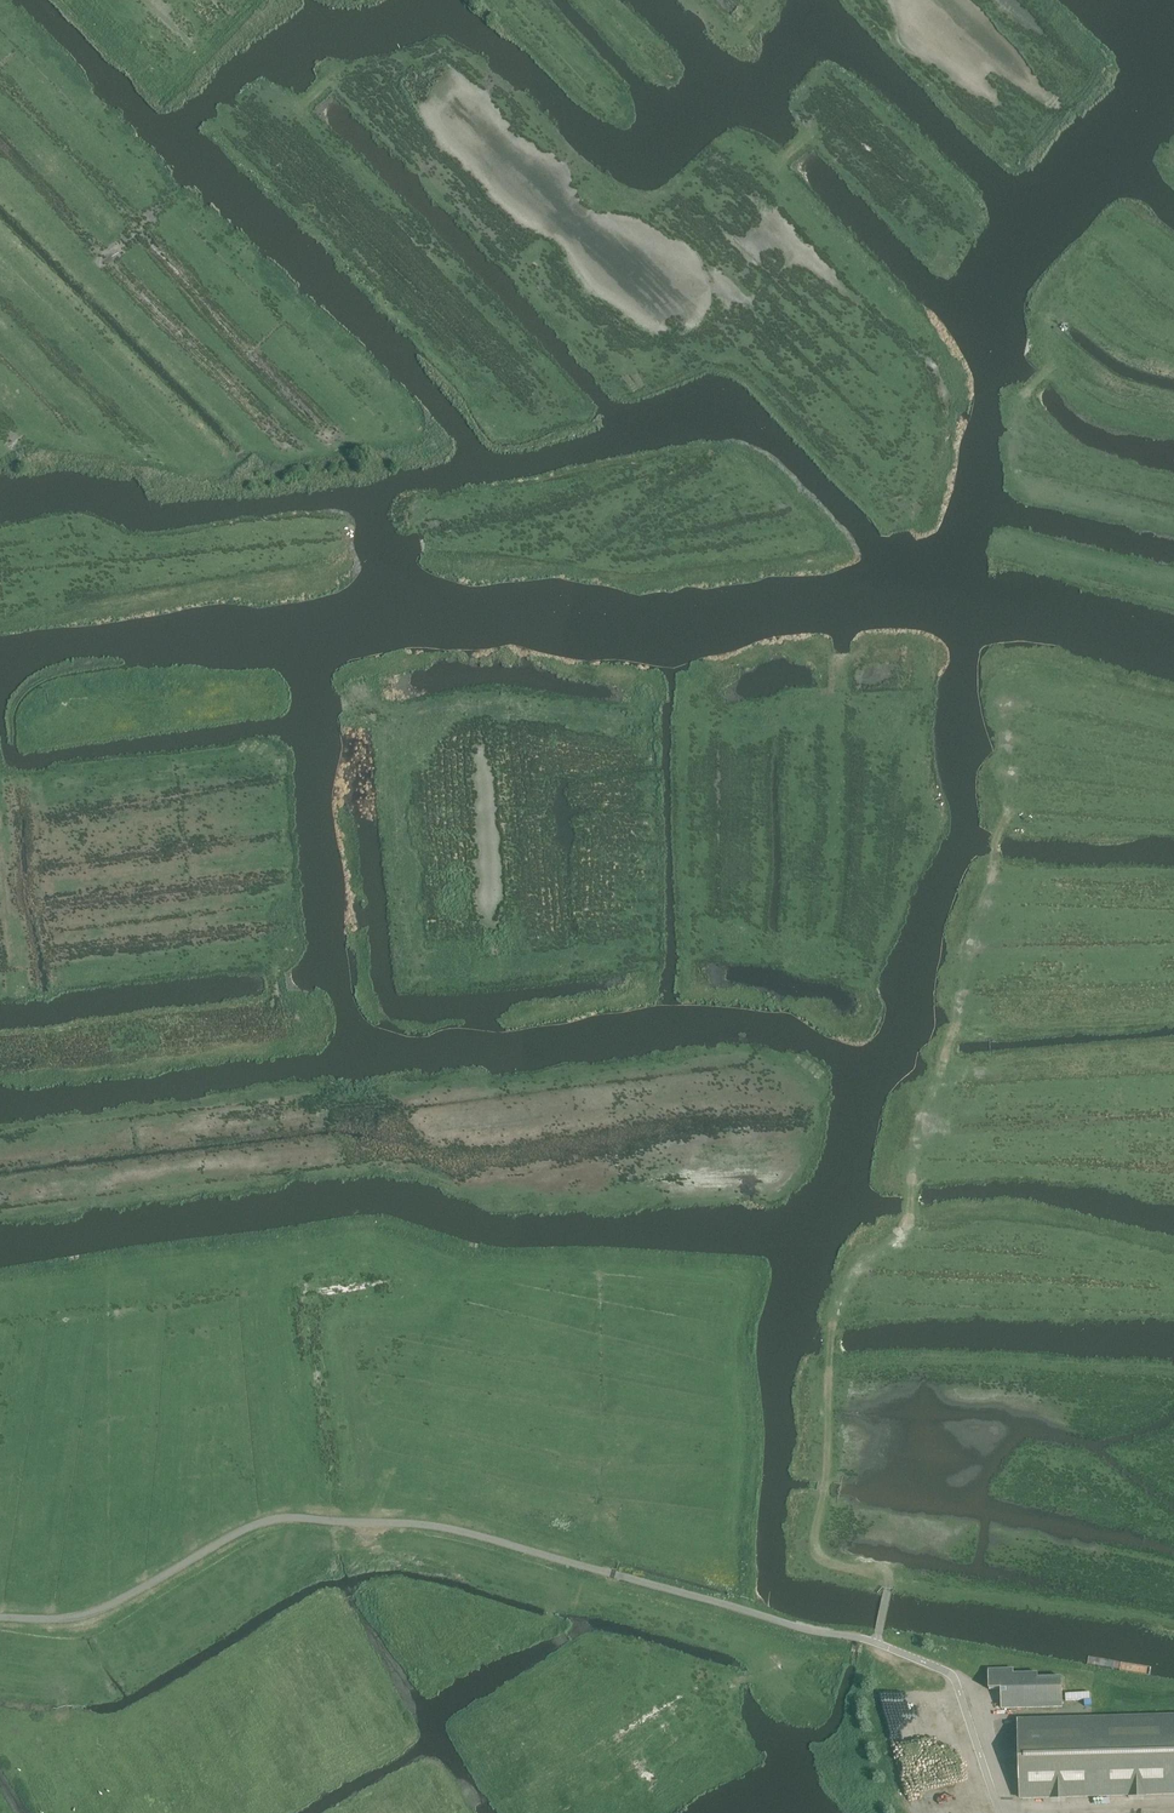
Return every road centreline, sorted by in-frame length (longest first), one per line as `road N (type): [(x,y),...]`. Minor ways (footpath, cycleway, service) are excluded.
road 1 (unclassified): [(1005,1812),(959,1679),(877,1642),(446,1527),(284,1518),(255,1524),(97,1610),(0,1617)]
road 2 (track): [(833,1315),(826,1477),(814,1533),(821,1560),(890,1575),(877,1642)]

